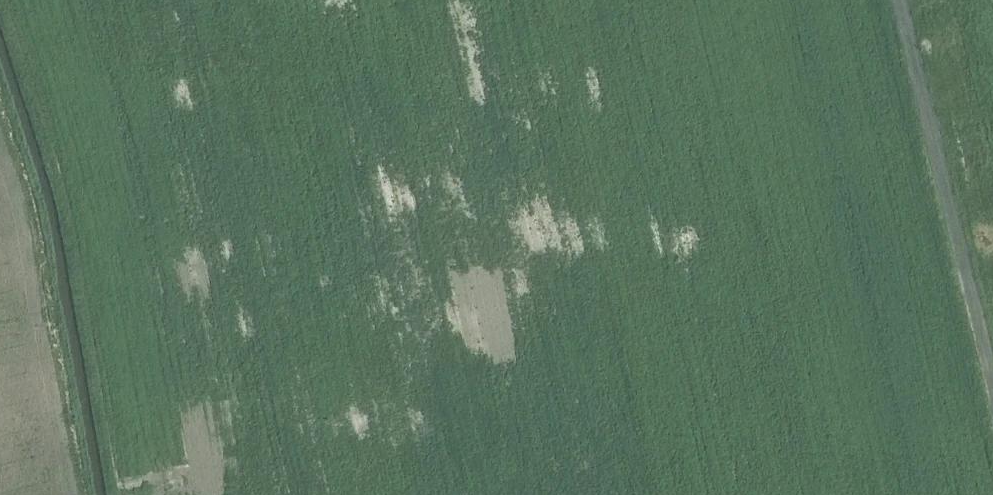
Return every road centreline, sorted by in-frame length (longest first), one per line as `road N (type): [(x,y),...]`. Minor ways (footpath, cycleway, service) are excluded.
road 1 (track): [(900,0),(992,390)]

